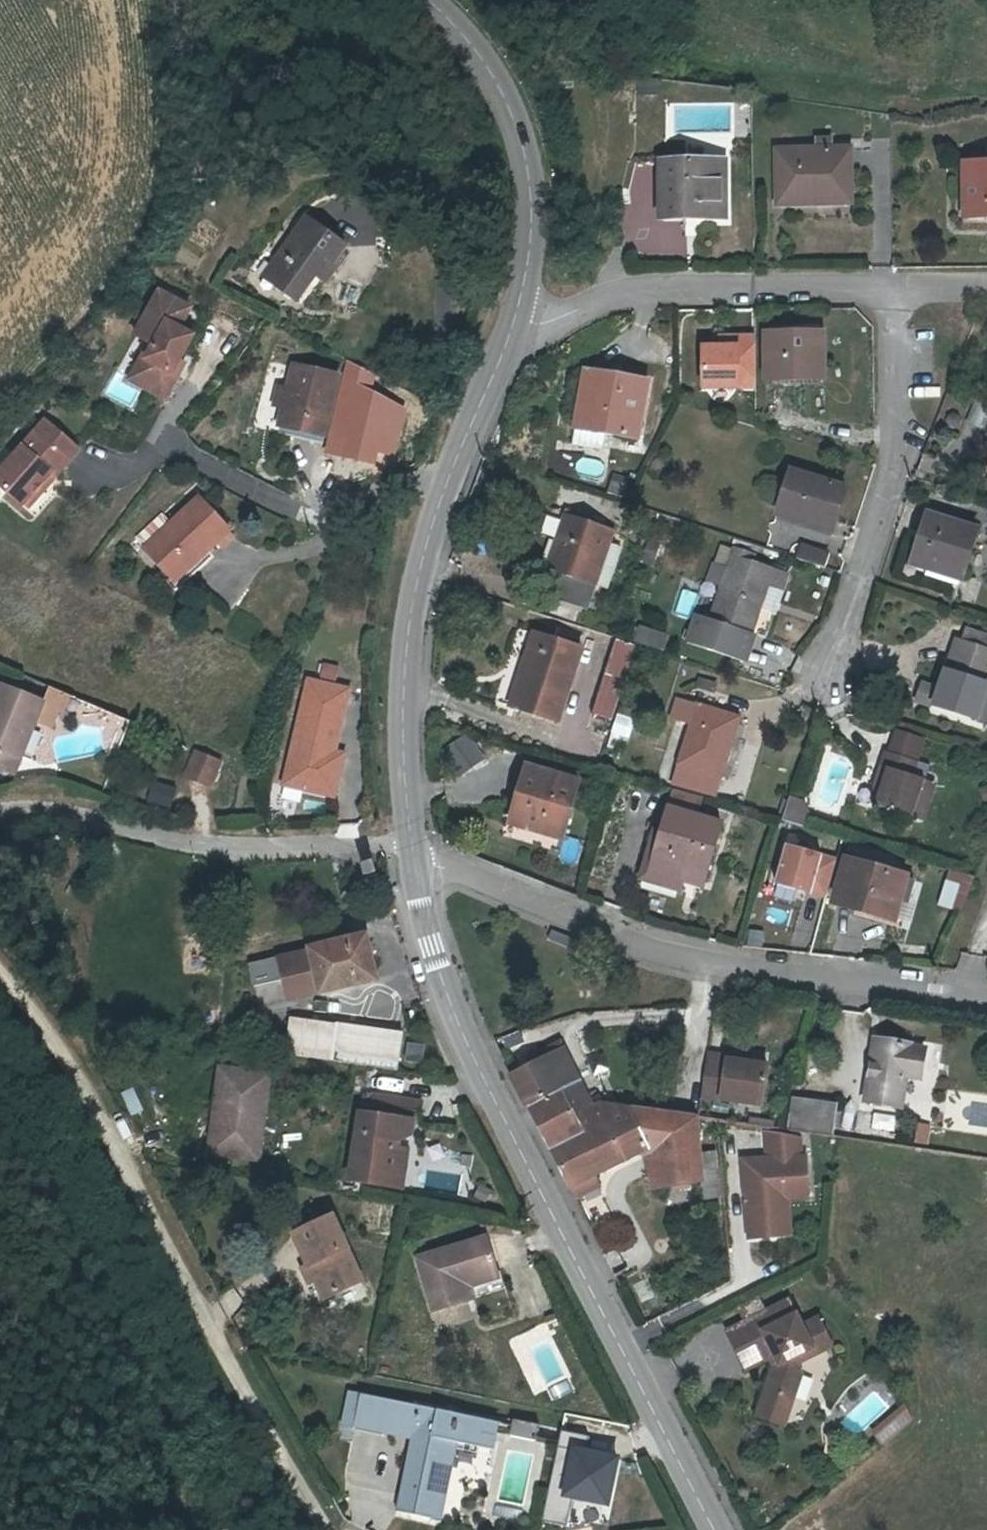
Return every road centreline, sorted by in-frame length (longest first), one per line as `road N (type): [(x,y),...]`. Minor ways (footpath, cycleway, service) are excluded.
road 1 (secondary): [(715,1529),(488,1088),(439,973),(412,854)]
road 2 (unclassified): [(0,973),(132,1167),(284,1465),(326,1529)]
road 3 (residential): [(412,854),(684,960),(986,1004)]
road 4 (residential): [(0,806),(69,812),(152,838),(245,853),(394,847),(412,854)]
road 5 (residential): [(822,688),(885,500),(896,436),(893,292)]
road 6 (secondary): [(412,854),(404,676),(417,590),(450,473)]
road 7 (residential): [(893,292),(629,295),(532,327),(516,324)]
road 8 (secondary): [(516,324),(530,252),(529,174),(510,106),(471,41),(427,0)]
road 9 (residential): [(161,442),(311,517),(415,475),(450,473)]
road 10 (secondary): [(450,473),(516,324)]

